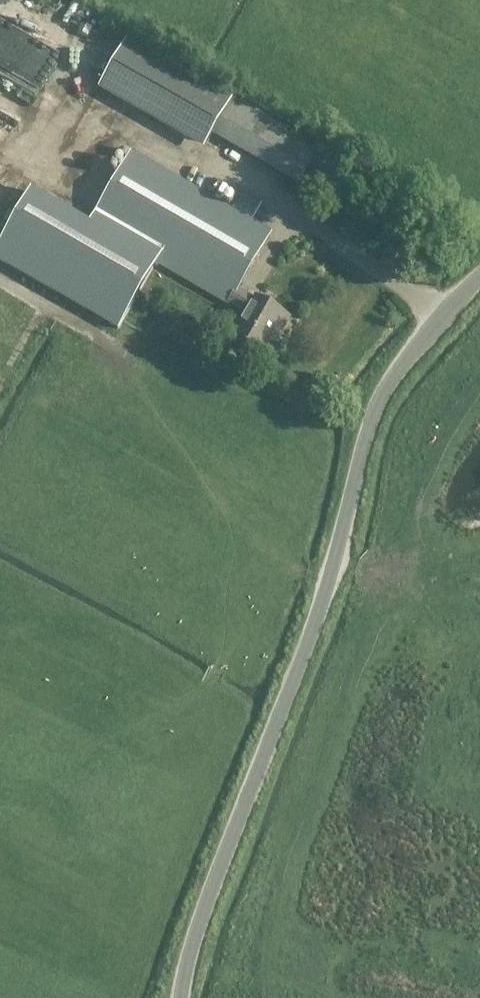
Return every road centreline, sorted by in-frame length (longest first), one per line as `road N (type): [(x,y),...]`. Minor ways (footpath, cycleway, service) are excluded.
road 1 (unclassified): [(182,997),(197,933),(332,573),(376,409),(401,368),(479,278)]
road 2 (track): [(46,305),(124,347),(269,557),(332,573)]
road 3 (track): [(133,132),(90,154),(20,168),(0,160)]

